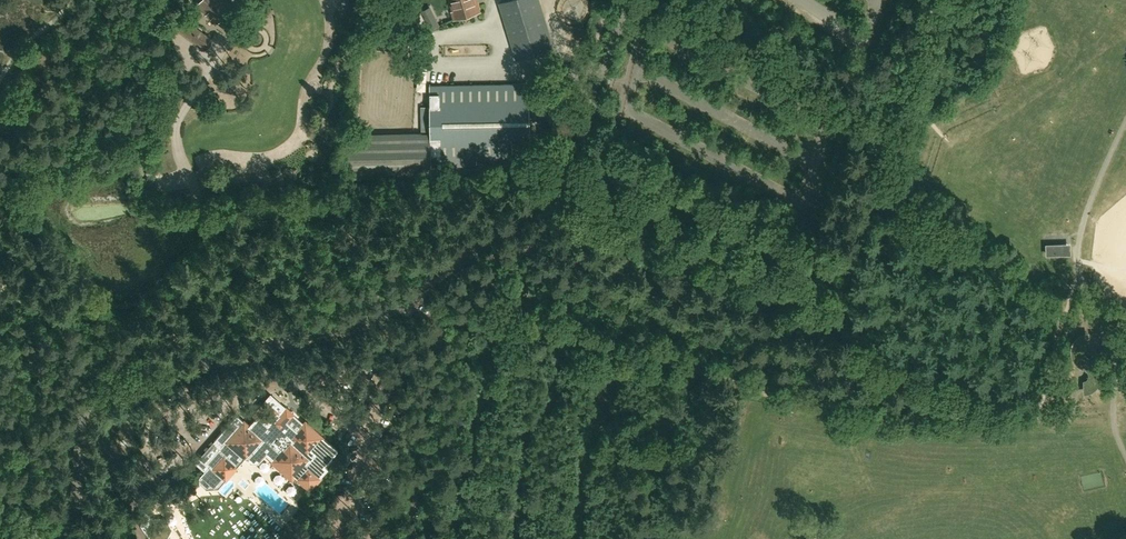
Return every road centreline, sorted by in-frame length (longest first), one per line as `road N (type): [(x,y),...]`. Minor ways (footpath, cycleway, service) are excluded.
road 1 (unclassified): [(59,538),(74,506),(82,416),(95,393),(386,313),(563,183),(578,158),(629,0)]
road 2 (track): [(458,316),(582,339),(751,393)]

